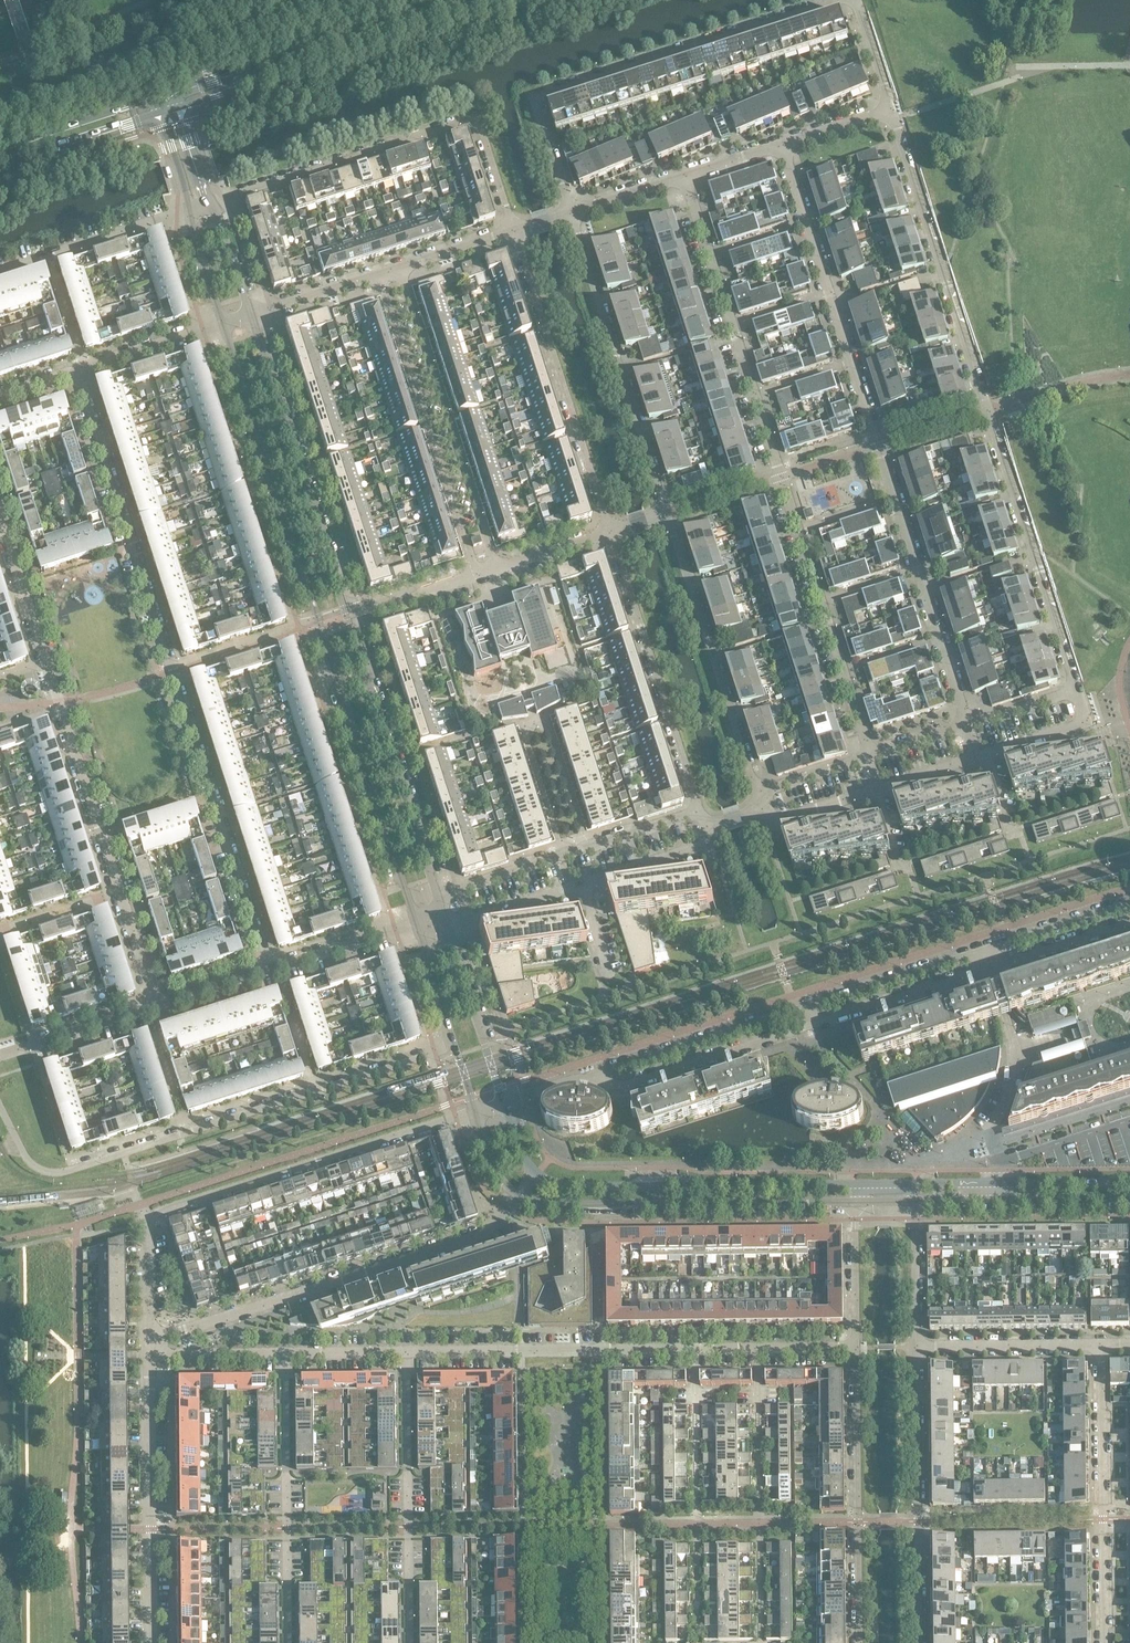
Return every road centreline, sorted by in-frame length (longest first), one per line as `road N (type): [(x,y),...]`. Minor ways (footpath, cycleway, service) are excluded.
road 1 (residential): [(270,970),(79,373)]
road 2 (tertiary): [(223,329),(417,924)]
road 3 (residential): [(870,760),(689,178)]
road 4 (tertiary): [(439,898),(253,319)]
road 5 (residential): [(1077,690),(889,112)]
road 6 (residential): [(968,725),(784,148)]
road 7 (residential): [(574,214),(537,101),(855,0),(889,112)]
road 8 (residential): [(456,1048),(55,1174),(28,1160),(0,1103)]
road 9 (residential): [(0,523),(156,1006)]
road 10 (residential): [(149,1339),(149,1234),(162,1213),(475,1113)]
road 11 (residential): [(149,1339),(497,1229),(519,1197)]
road 12 (residential): [(210,204),(474,123),(514,232)]
road 13 (secondary): [(176,107),(512,0)]
road 14 (tertiary): [(519,1197),(547,1206),(855,1202)]
road 15 (residential): [(514,232),(612,533)]
road 16 (tertiary): [(855,1185),(565,1187),(541,1176)]
road 17 (residential): [(671,515),(574,214)]
road 18 (residential): [(480,576),(381,276)]
road 19 (residential): [(497,570),(400,270)]
road 20 (secondary): [(458,0),(162,94)]
road 21 (residential): [(1104,1642),(1098,1344)]
road 22 (residential): [(921,1642),(920,1348)]
road 23 (residential): [(612,533),(696,814)]
road 24 (residential): [(858,1349),(860,1642)]
road 25 (residential): [(761,793),(671,515)]
road 26 (residential): [(410,1642),(409,1353)]
road 27 (residential): [(288,1642),(285,1356)]
road 28 (residential): [(151,1642),(149,1356)]
road 29 (residential): [(409,1353),(693,1353)]
road 30 (residential): [(696,814),(439,898)]
road 31 (residential): [(577,1080),(630,1083),(816,1023)]
road 32 (residential): [(811,1006),(577,1080)]
road 33 (residential): [(0,272),(193,210)]
road 34 (residential): [(816,1023),(994,970)]
road 35 (residential): [(988,951),(811,1006)]
road 36 (tertiary): [(505,1103),(449,930)]
road 37 (residential): [(920,1348),(1098,1344)]
road 38 (residential): [(1001,1184),(992,1128),(1021,1053),(1008,1016)]
road 39 (secondary): [(162,94),(0,147)]
road 40 (secondary): [(0,165),(160,112)]
road 41 (residential): [(0,1056),(156,1006)]
road 42 (residential): [(270,970),(417,924)]
road 43 (residential): [(1129,916),(1119,907),(988,951)]
road 44 (residential): [(79,373),(223,329)]
road 45 (residential): [(978,756),(1087,721),(1077,690)]
road 46 (residential): [(855,1202),(858,1349)]
road 47 (residential): [(920,1348),(916,1202)]
road 48 (residential): [(994,970),(1129,922)]
road 49 (residential): [(583,889),(690,855),(703,828)]
road 50 (residential): [(449,930),(583,889)]
road 51 (residential): [(149,1356),(285,1356)]
road 52 (residential): [(253,319),(381,276)]
road 53 (tertiary): [(417,924),(456,1048)]
road 54 (tertiary): [(1129,1182),(1001,1184)]
road 55 (tertiary): [(1002,1202),(1129,1199)]
road 56 (residential): [(767,809),(773,820),(881,789)]
road 57 (residential): [(285,1356),(409,1353)]
road 58 (tertiary): [(253,319),(210,204)]
road 59 (tertiary): [(193,210),(223,329)]
road 60 (unclassified): [(497,570),(612,533)]
road 61 (residential): [(574,214),(689,178)]
road 62 (residential): [(400,270),(514,232)]

